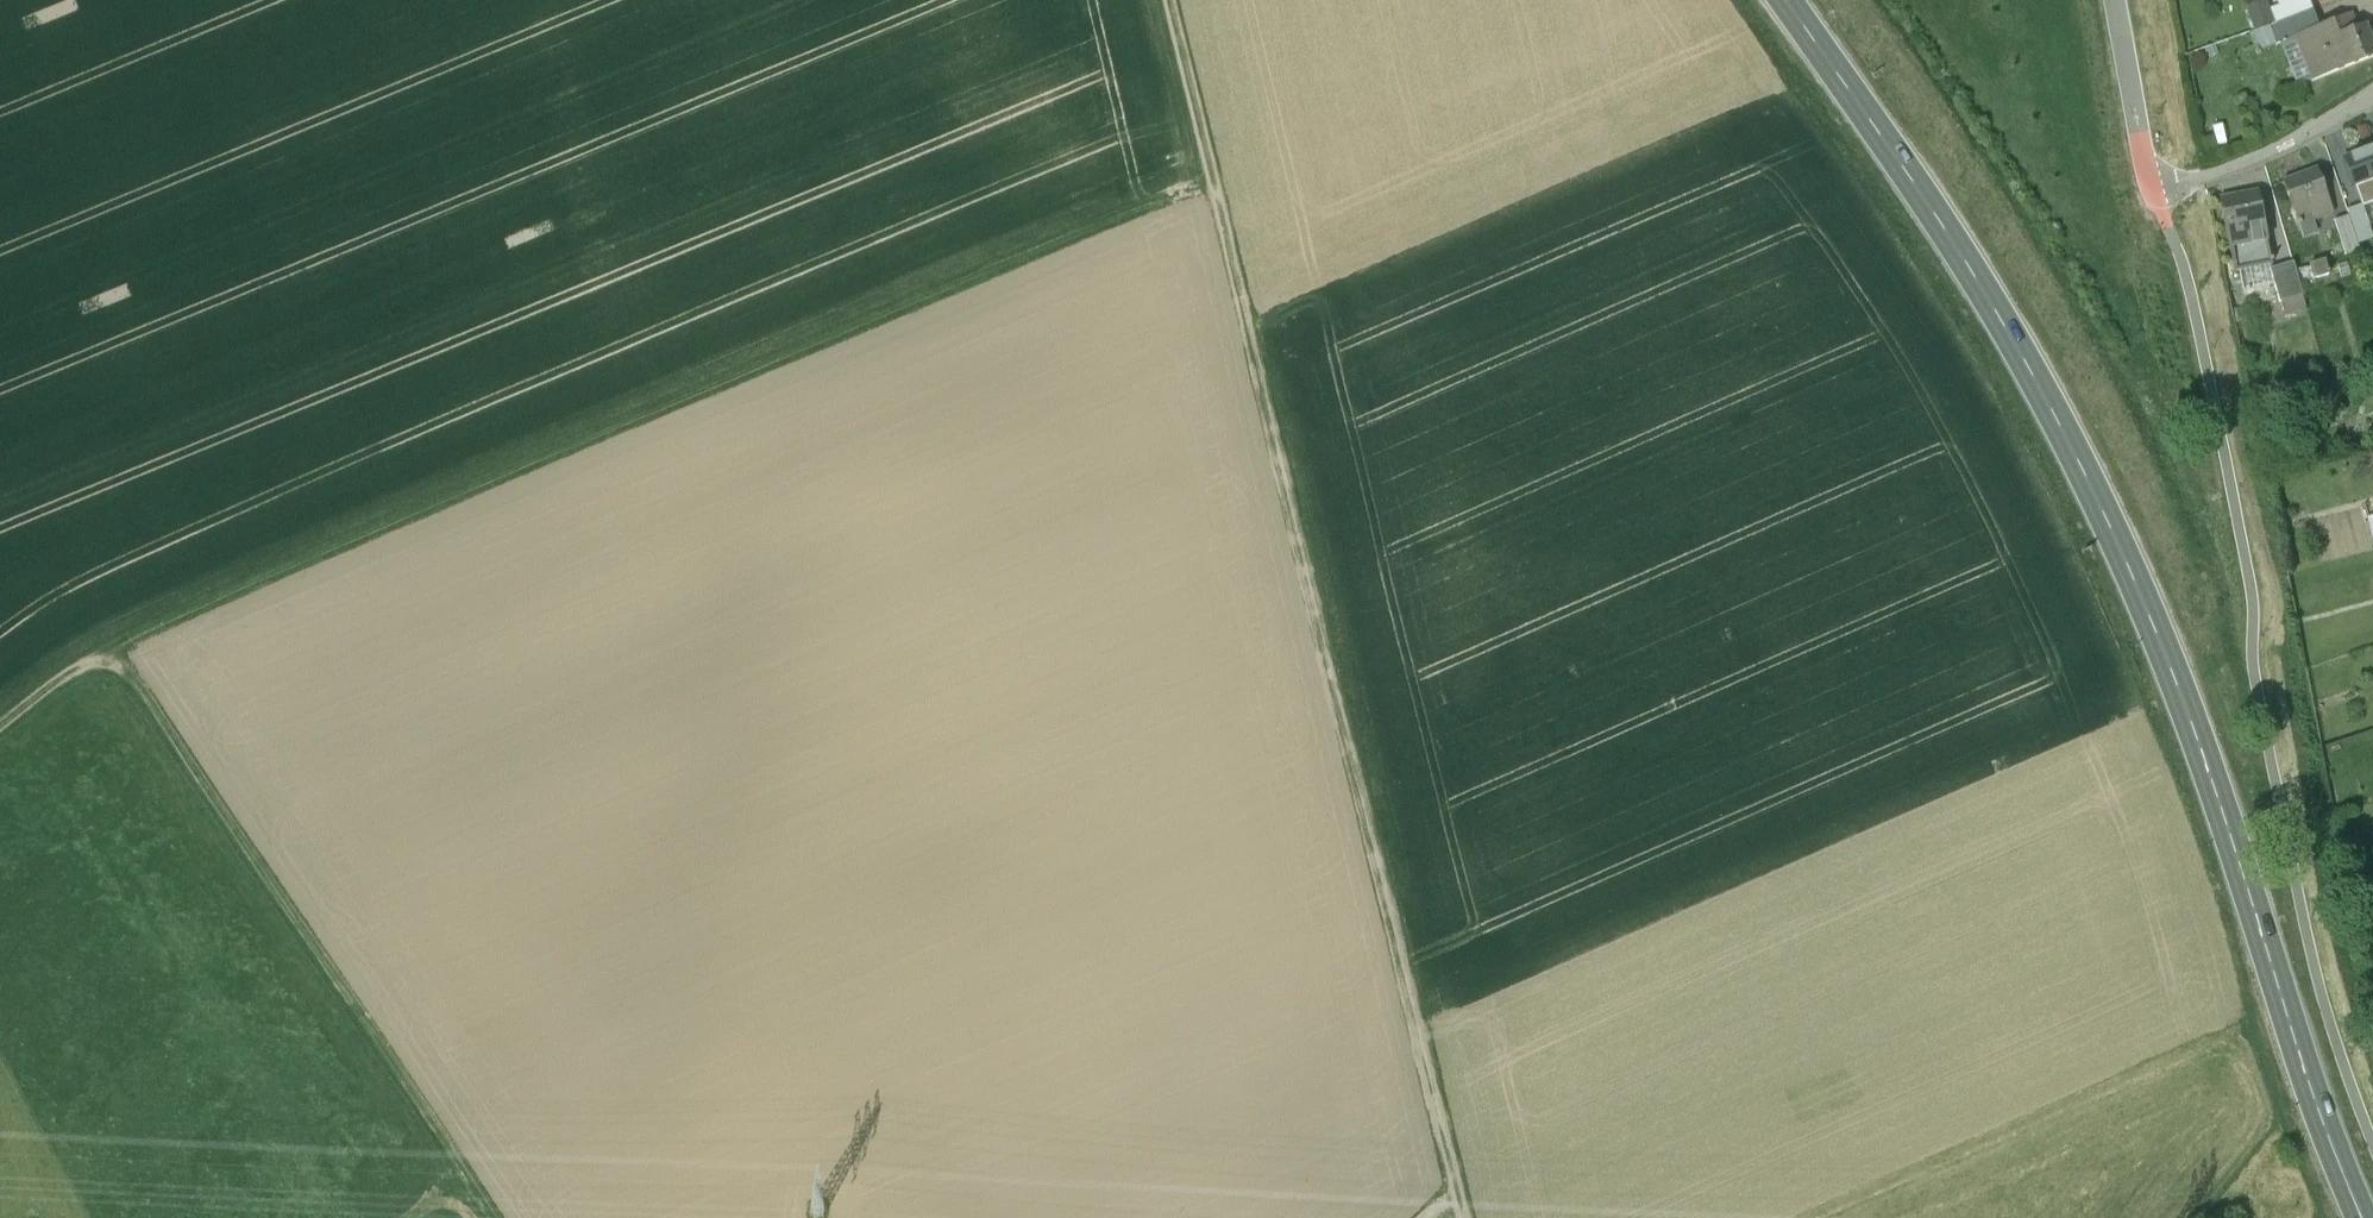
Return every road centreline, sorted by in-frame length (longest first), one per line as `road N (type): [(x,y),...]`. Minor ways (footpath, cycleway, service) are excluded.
road 1 (secondary): [(2362,1217),(2192,723),(2109,522),(1994,303),(1786,0)]
road 2 (track): [(1232,209),(471,517),(337,542),(100,659),(0,736)]
road 3 (track): [(1477,1217),(1178,0)]
road 4 (track): [(100,659),(139,691),(230,815),(501,1217)]
road 5 (residential): [(2372,94),(2285,145),(2153,190),(2115,0)]

